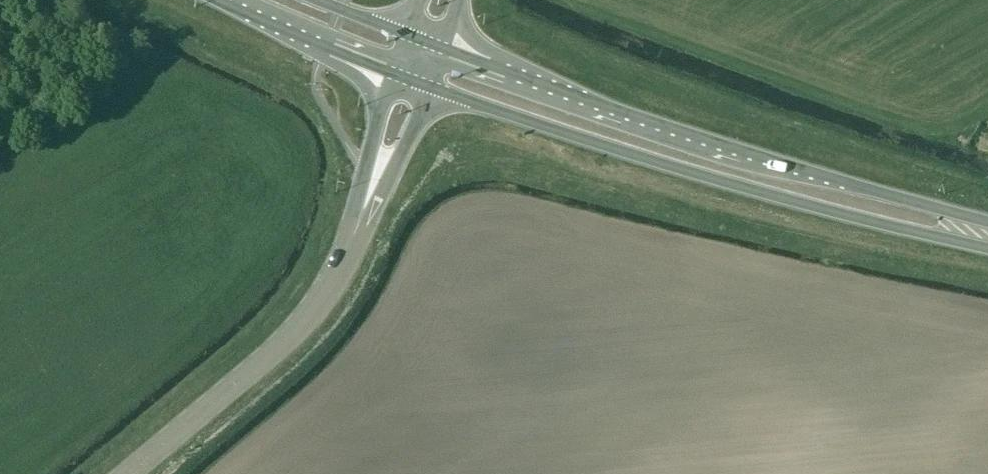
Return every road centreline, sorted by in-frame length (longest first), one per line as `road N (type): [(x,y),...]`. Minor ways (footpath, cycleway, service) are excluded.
road 1 (trunk): [(431,87),(703,175),(987,249)]
road 2 (trunk): [(987,222),(749,153),(445,49)]
road 3 (tertiary): [(127,473),(290,335),(327,292),(359,222)]
road 4 (trunk): [(216,0),(392,73)]
road 5 (tertiary): [(392,73),(354,205),(359,222)]
road 6 (tertiary): [(359,222),(372,211),(431,87)]

